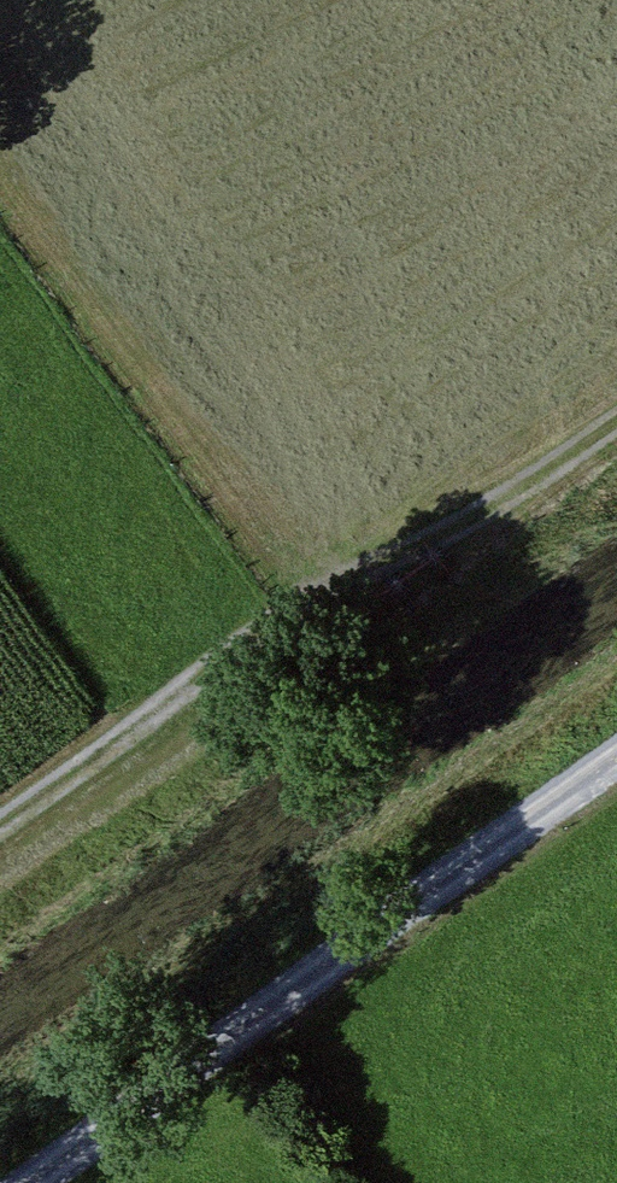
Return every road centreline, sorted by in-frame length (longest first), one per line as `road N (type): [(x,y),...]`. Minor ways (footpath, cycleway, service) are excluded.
road 1 (track): [(0,823),(364,573),(527,493),(616,429)]
road 2 (track): [(616,771),(37,1182)]
road 3 (track): [(201,682),(0,413)]

